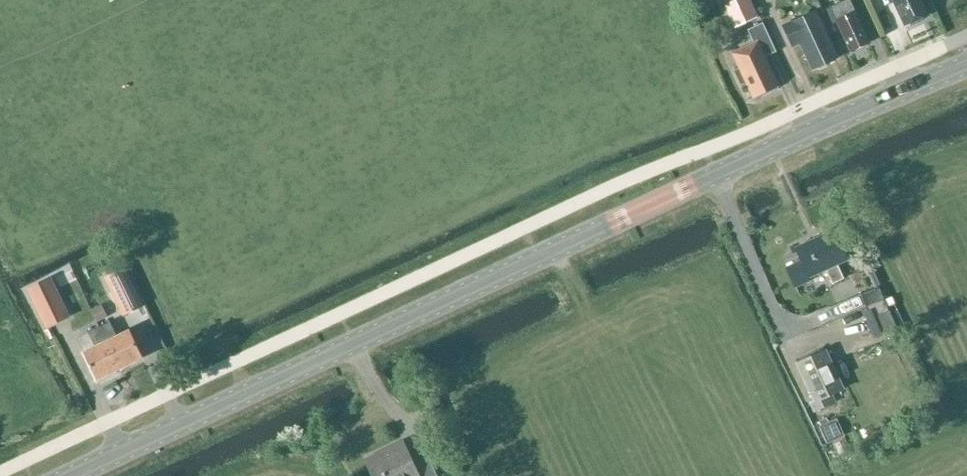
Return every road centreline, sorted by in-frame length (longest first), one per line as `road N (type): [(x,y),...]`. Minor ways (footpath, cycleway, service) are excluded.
road 1 (secondary): [(75,475),(966,65)]

